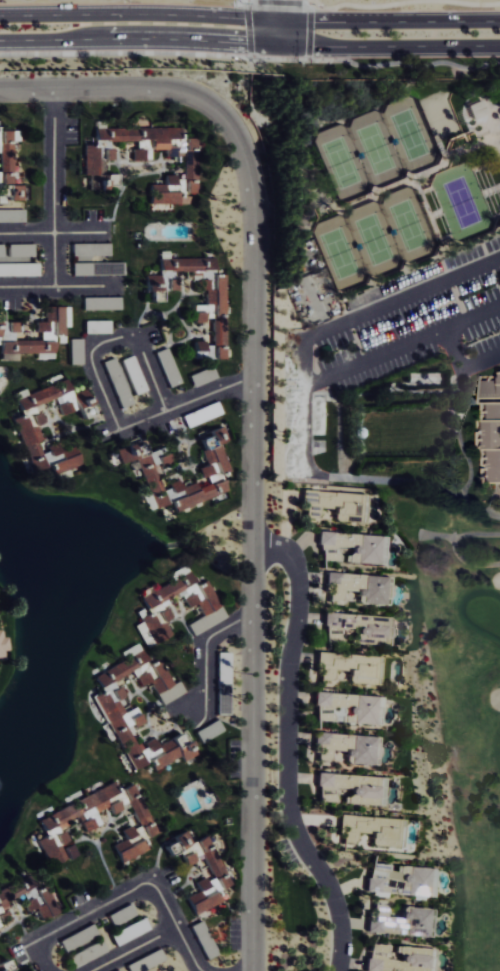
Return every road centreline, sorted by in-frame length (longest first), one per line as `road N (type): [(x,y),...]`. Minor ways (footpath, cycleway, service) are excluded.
road 1 (residential): [(166,90),(228,122),(245,156),(255,233),(254,970)]
road 2 (residential): [(252,545),(284,552),(299,578),(288,671),(288,802),(340,909),(338,970)]
road 3 (residential): [(255,379),(169,411),(137,334),(91,352),(117,431),(169,411)]
road 4 (residential): [(46,970),(33,949),(42,939),(145,884),(162,889),(178,930),(98,970)]
road 5 (secondary): [(0,41),(250,44)]
road 6 (secondary): [(247,19),(0,15)]
road 7 (residential): [(52,92),(55,232),(0,234)]
road 8 (secondary): [(499,20),(313,22)]
road 9 (secondary): [(314,46),(499,44)]
road 10 (residential): [(0,93),(166,90)]
road 11 (residential): [(249,619),(218,631),(204,653),(207,699),(183,711)]

